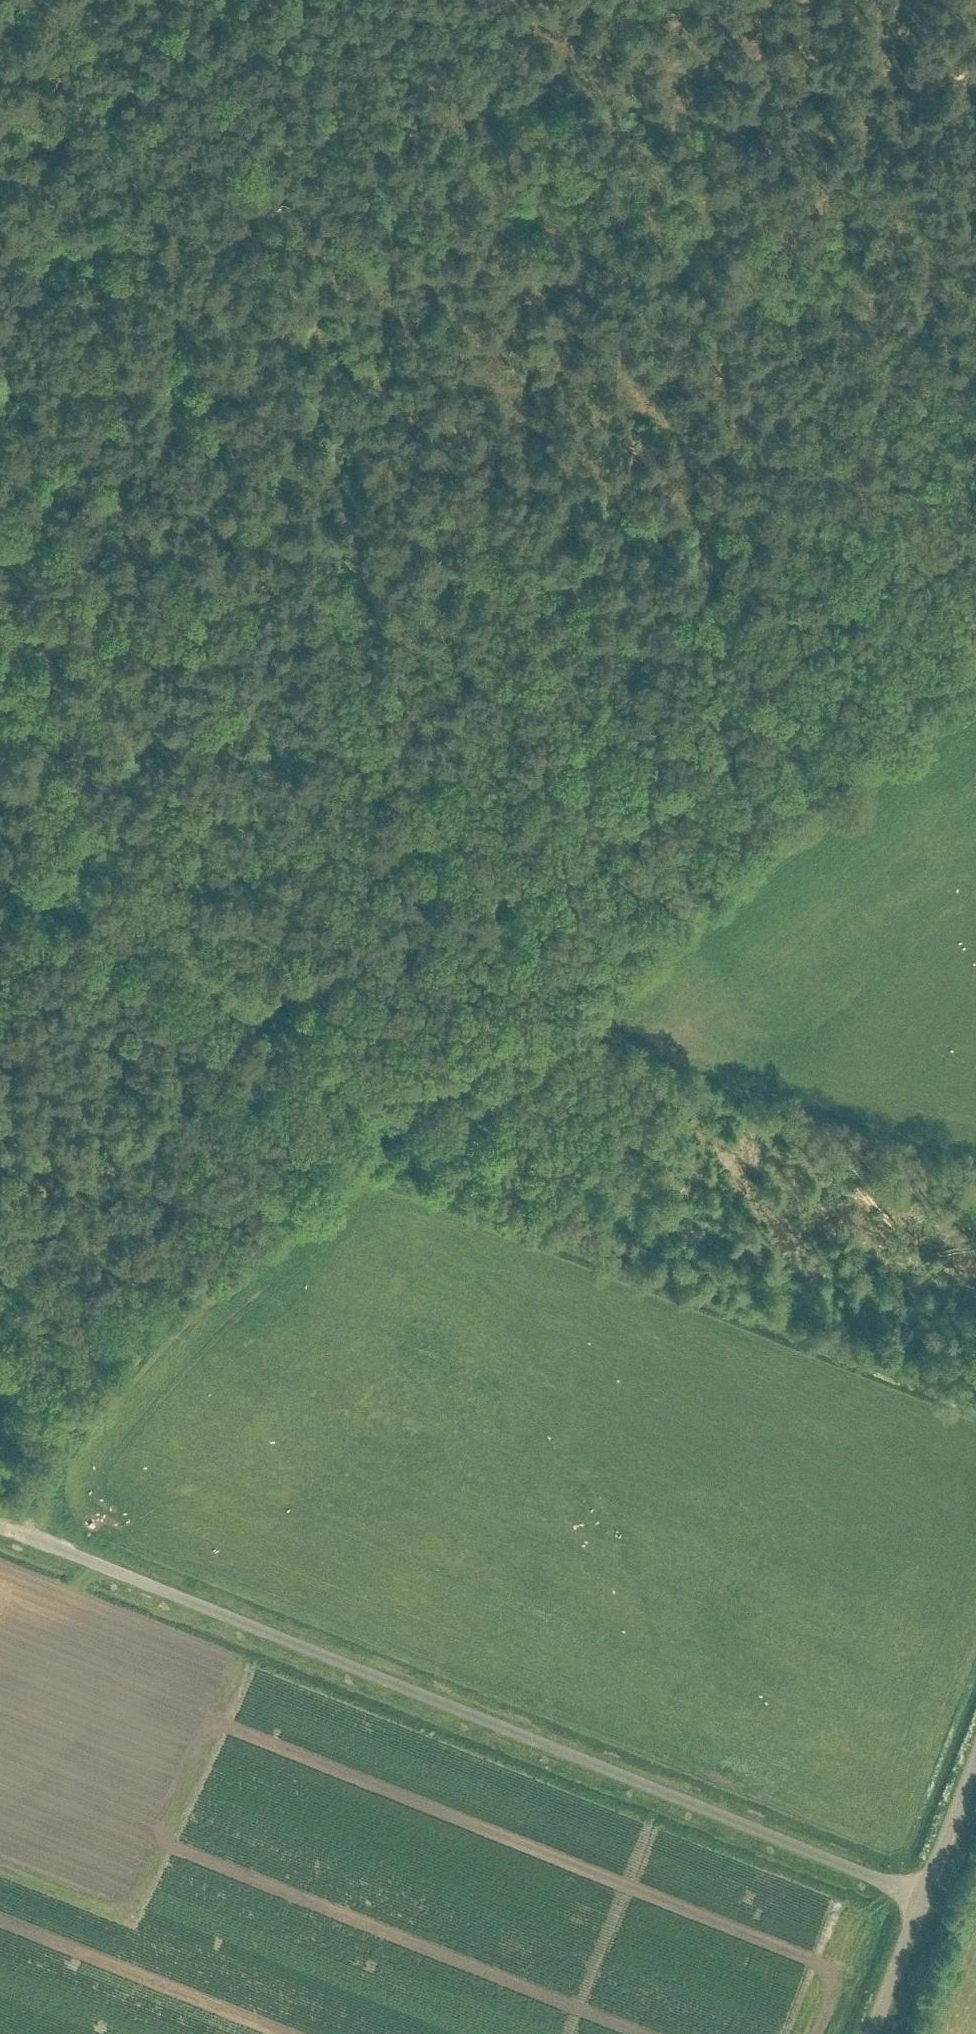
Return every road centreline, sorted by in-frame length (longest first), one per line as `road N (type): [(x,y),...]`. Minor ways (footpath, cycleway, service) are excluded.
road 1 (unclassified): [(32,1536),(922,1895)]
road 2 (track): [(389,1120),(336,1193),(162,1331),(47,1468),(32,1536)]
road 3 (track): [(389,1120),(245,1016)]
road 4 (unclassified): [(922,1895),(975,1756)]
road 5 (unclassified): [(868,2033),(922,1895)]

